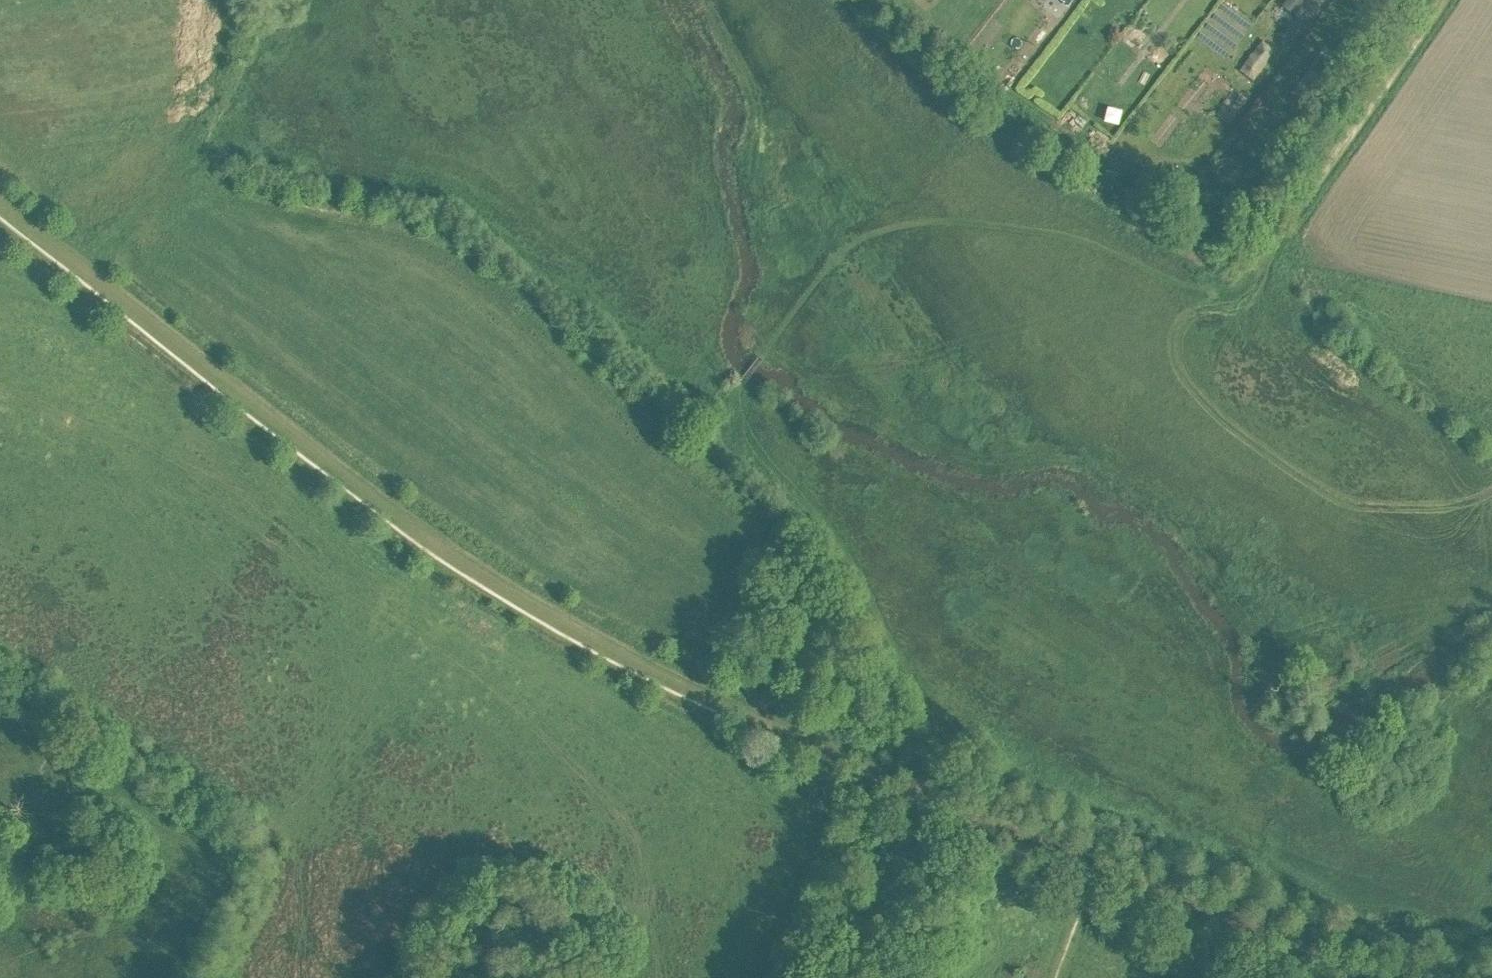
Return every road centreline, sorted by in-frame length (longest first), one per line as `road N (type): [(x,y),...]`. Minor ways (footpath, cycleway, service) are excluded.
road 1 (track): [(0,205),(436,547),(615,654),(885,778)]

